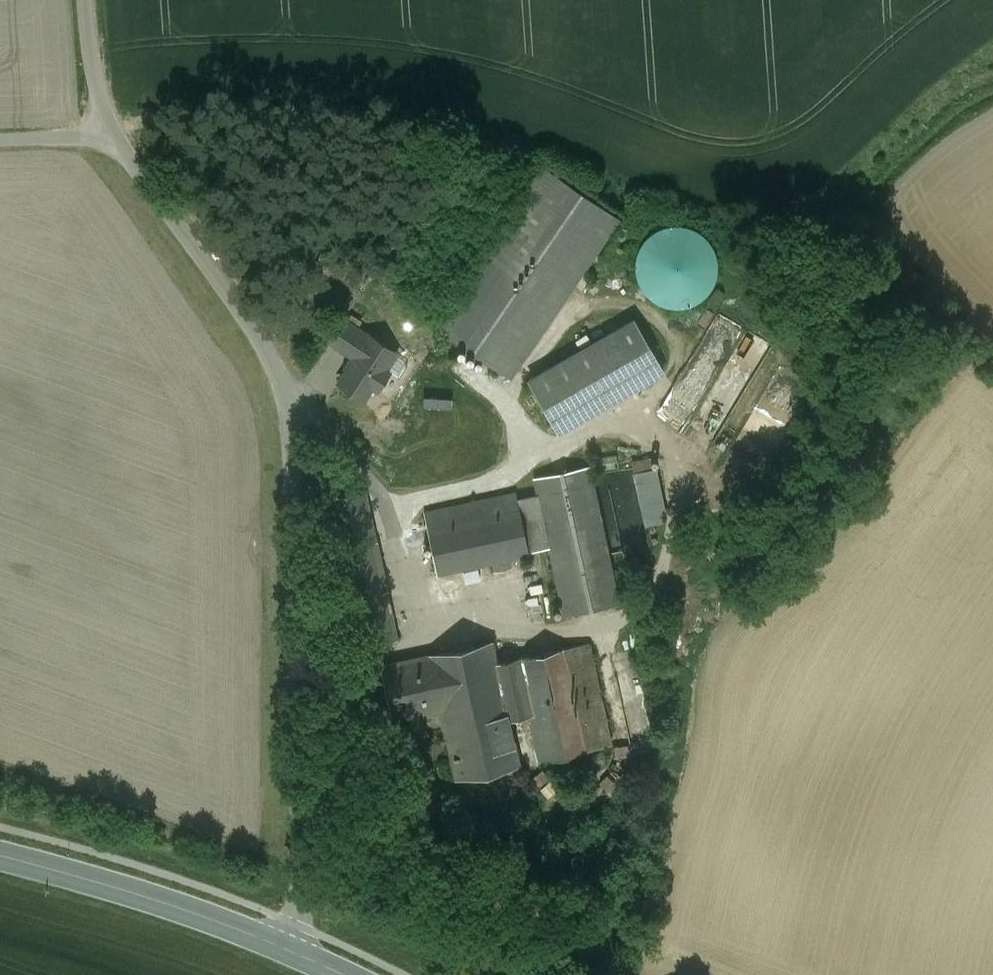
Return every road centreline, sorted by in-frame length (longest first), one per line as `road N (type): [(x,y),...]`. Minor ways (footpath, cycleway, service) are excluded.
road 1 (unclassified): [(116,134),(266,345),(288,399),(300,896),(280,944)]
road 2 (secondary): [(0,853),(280,944)]
road 3 (unclassified): [(88,0),(93,63),(116,134)]

